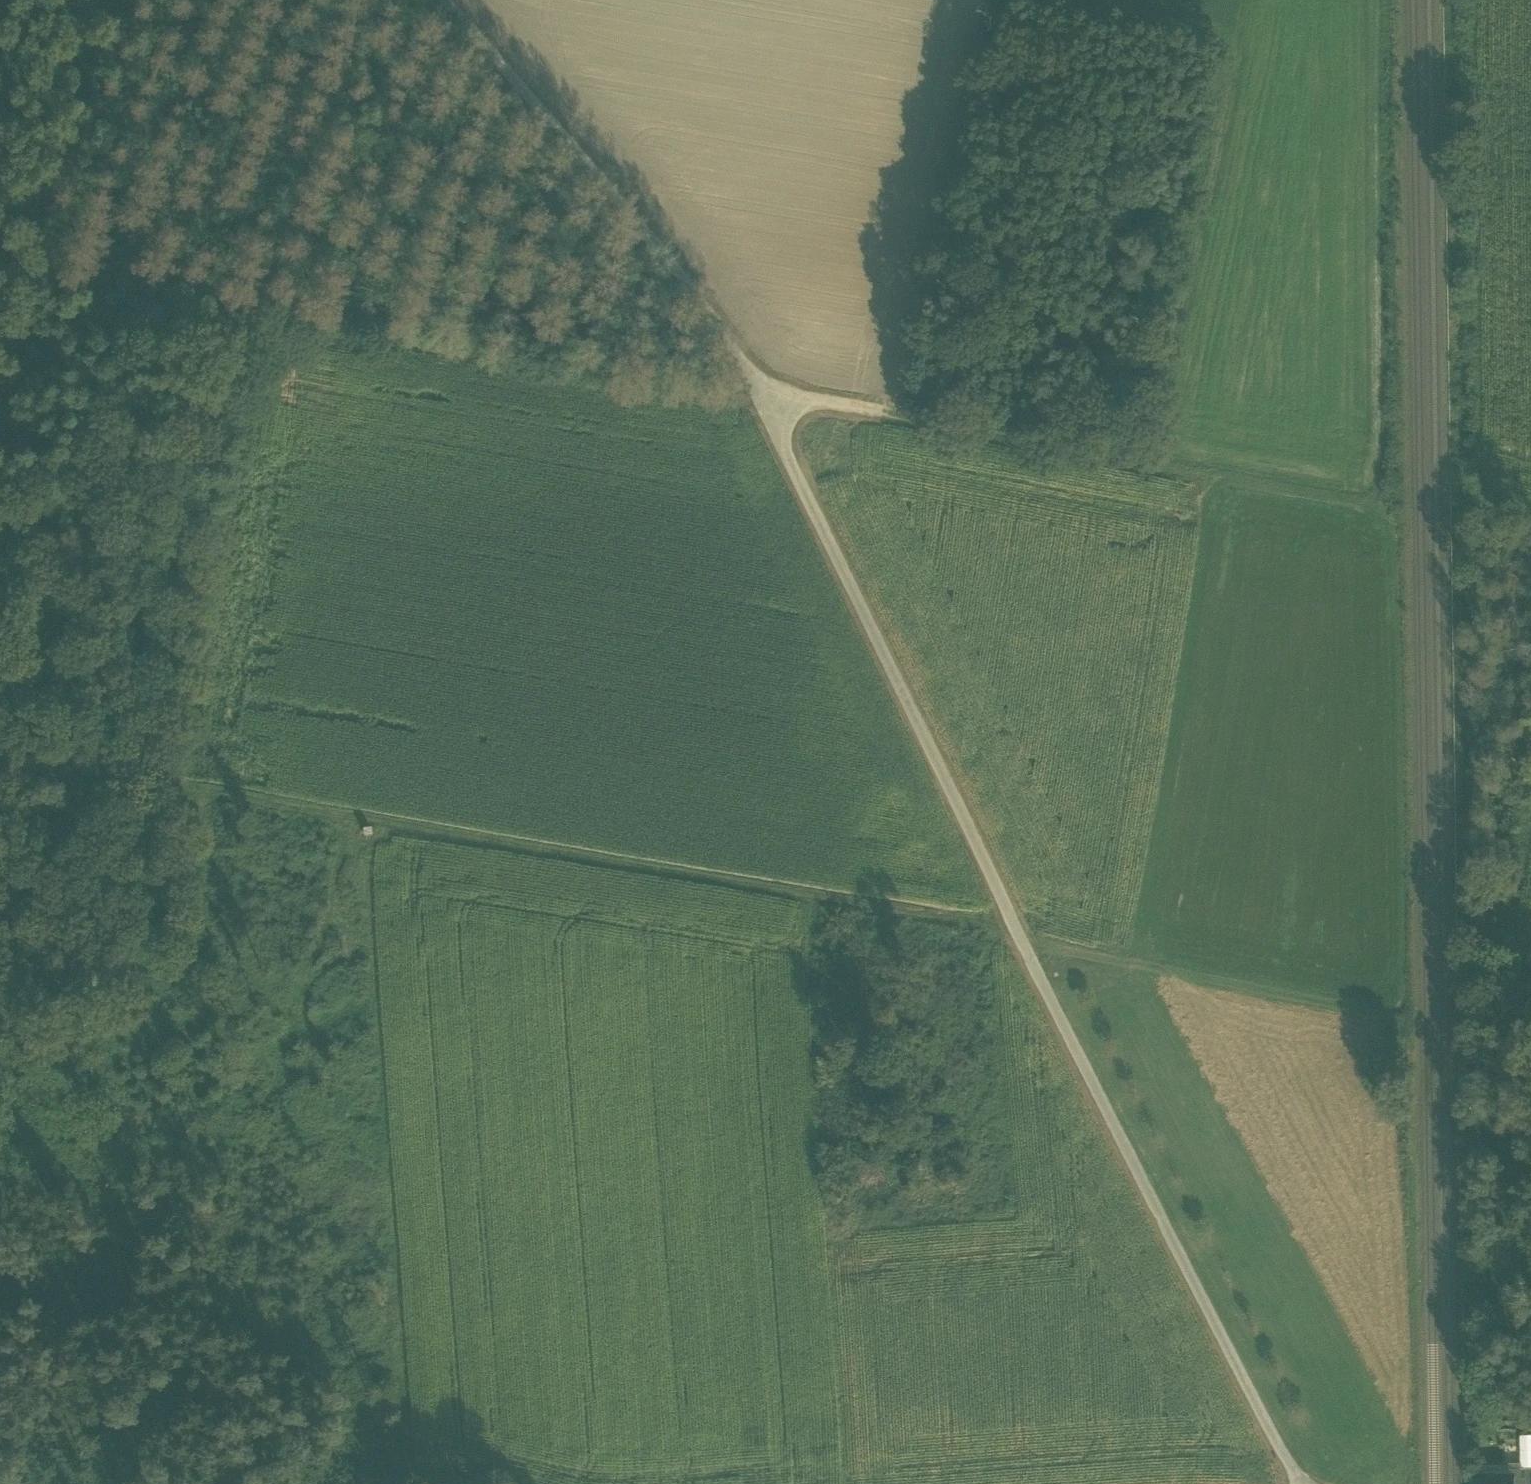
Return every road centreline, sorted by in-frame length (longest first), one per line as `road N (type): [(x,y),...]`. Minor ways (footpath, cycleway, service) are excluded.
road 1 (unclassified): [(445,0),(652,235),(761,400),(1299,1483)]
road 2 (track): [(1026,940),(1335,1006)]

